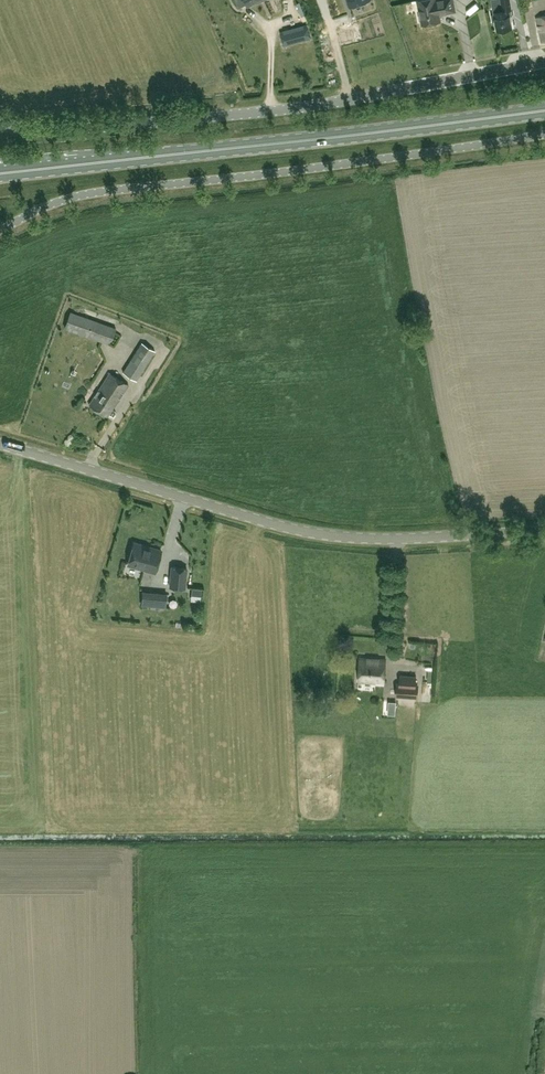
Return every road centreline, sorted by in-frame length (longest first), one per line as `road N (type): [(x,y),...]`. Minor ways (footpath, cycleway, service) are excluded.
road 1 (tertiary): [(0,443),(313,533),(408,539),(544,530)]
road 2 (unclassified): [(0,230),(56,201),(105,191),(544,134)]
road 3 (unclassified): [(0,124),(63,131),(270,111),(544,61)]
road 4 (primary): [(544,111),(2,173)]

